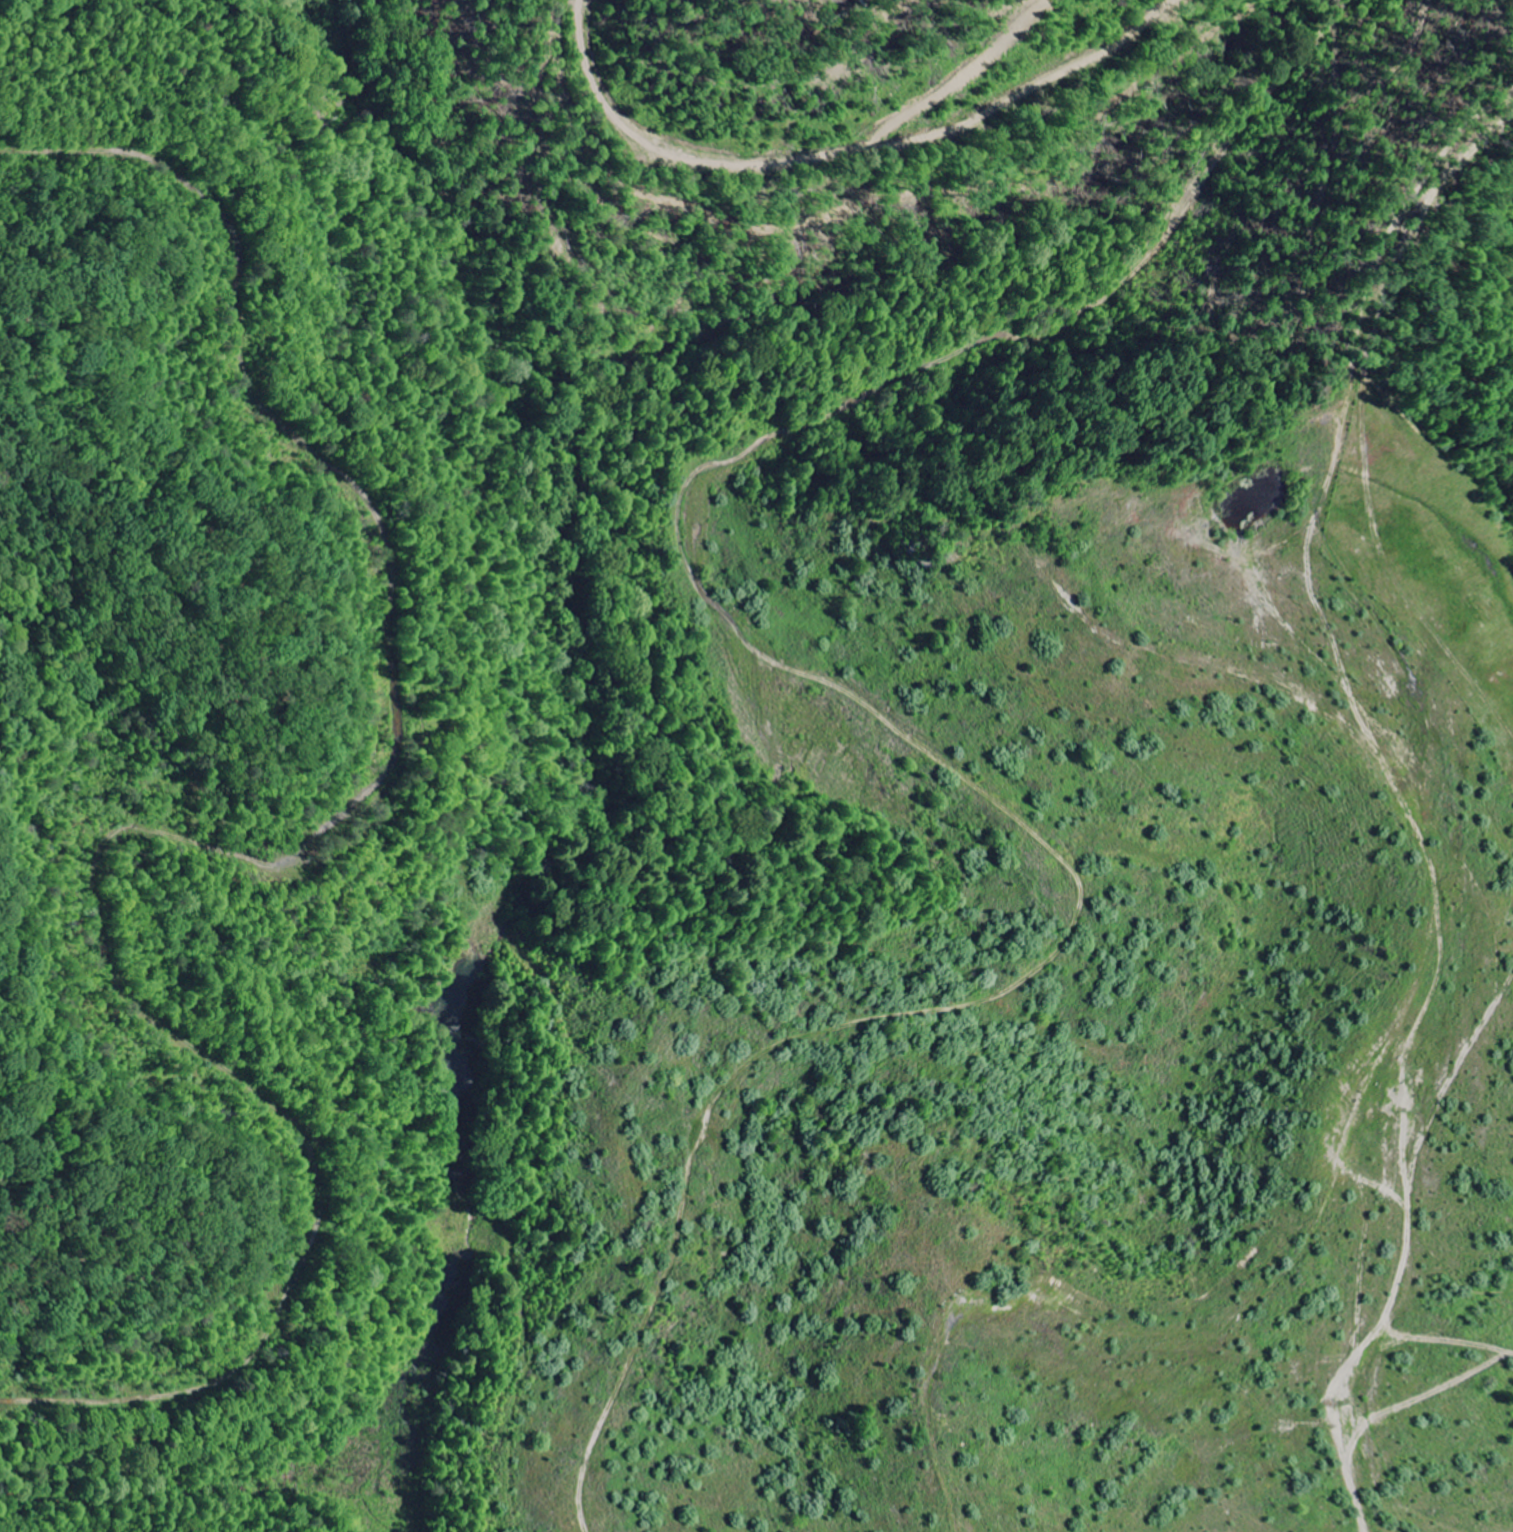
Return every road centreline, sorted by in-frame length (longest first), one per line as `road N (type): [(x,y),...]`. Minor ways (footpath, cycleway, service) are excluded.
road 1 (residential): [(412,263),(289,72),(271,0)]

